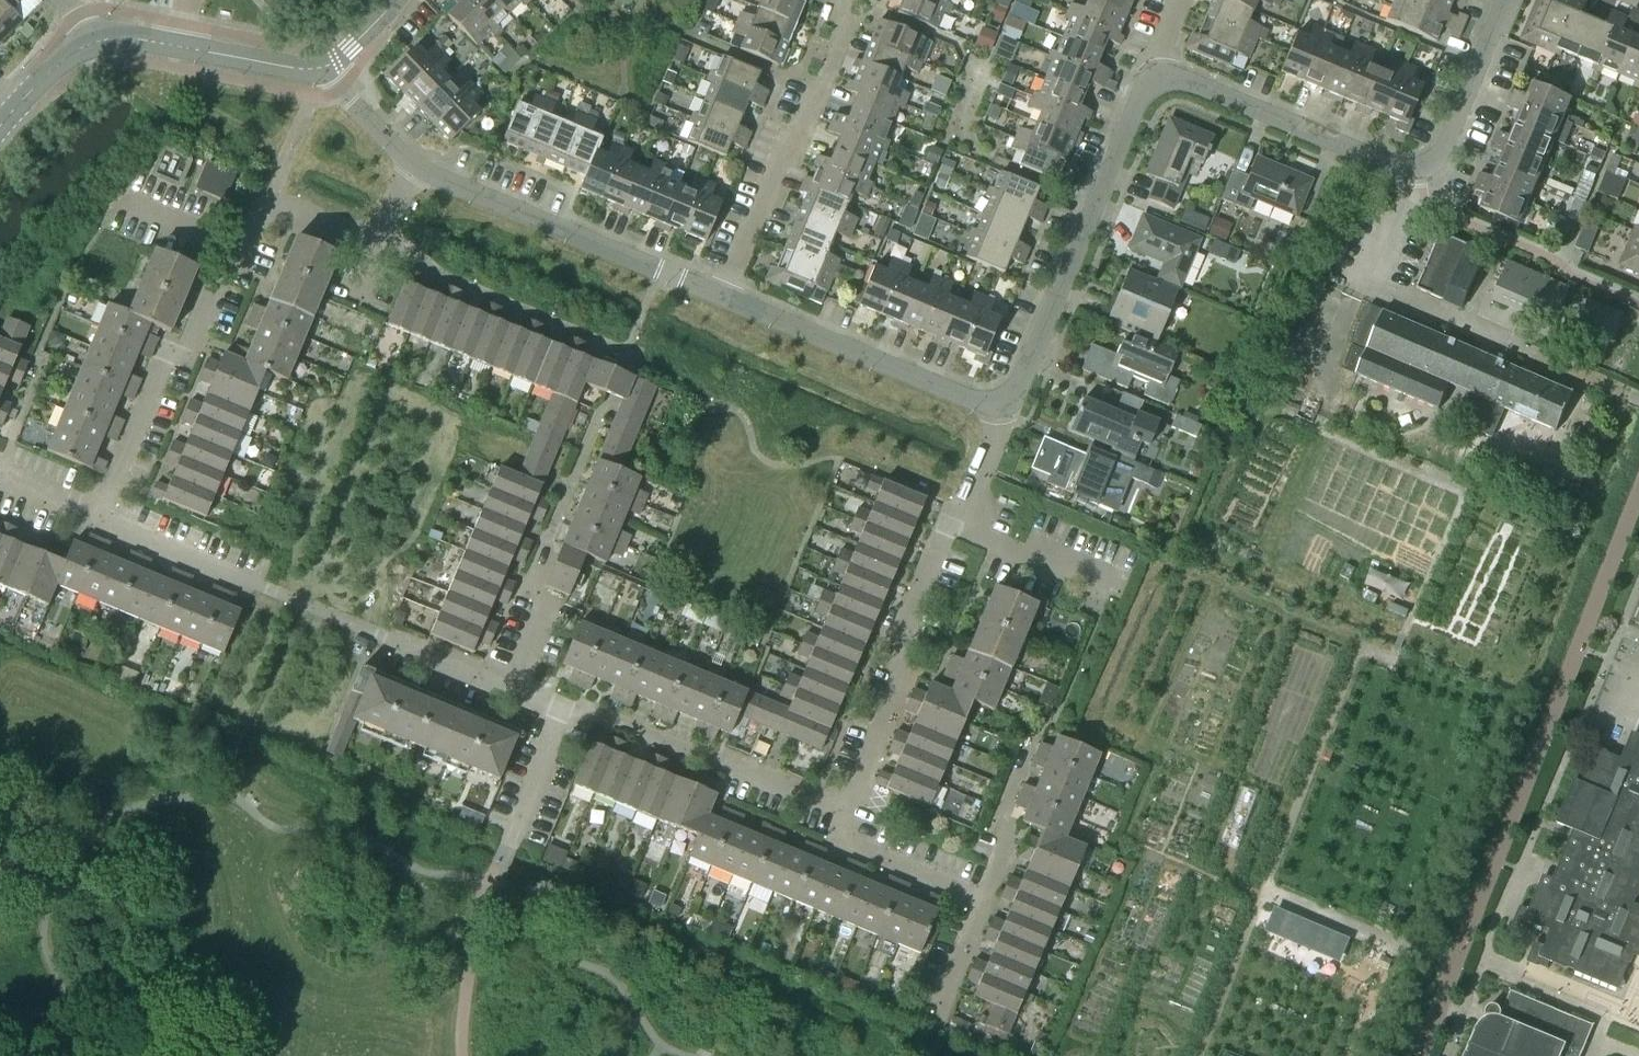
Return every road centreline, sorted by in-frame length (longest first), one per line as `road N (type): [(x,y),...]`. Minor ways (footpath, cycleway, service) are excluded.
road 1 (residential): [(564,705),(97,518)]
road 2 (residential): [(1149,72),(1419,176),(1504,0)]
road 3 (residential): [(97,518),(165,359),(185,347),(266,207),(370,247)]
road 4 (residential): [(847,810),(901,673),(902,627),(939,540),(969,514),(1007,405)]
road 5 (residential): [(1007,405),(1149,72)]
road 6 (residential): [(414,164),(722,296)]
road 7 (residential): [(722,296),(781,155),(798,141),(822,89),(846,25),(843,0)]
road 8 (residential): [(722,296),(987,406),(1007,405)]
road 9 (residential): [(847,810),(564,705)]
road 10 (residential): [(980,900),(842,841),(847,810)]
road 11 (residential): [(980,900),(1007,837),(997,828),(1028,747)]
road 12 (residential): [(498,860),(564,705)]
road 13 (residential): [(177,48),(315,78),(332,72)]
road 14 (residential): [(0,133),(94,46)]
road 15 (residential): [(332,72),(414,164)]

